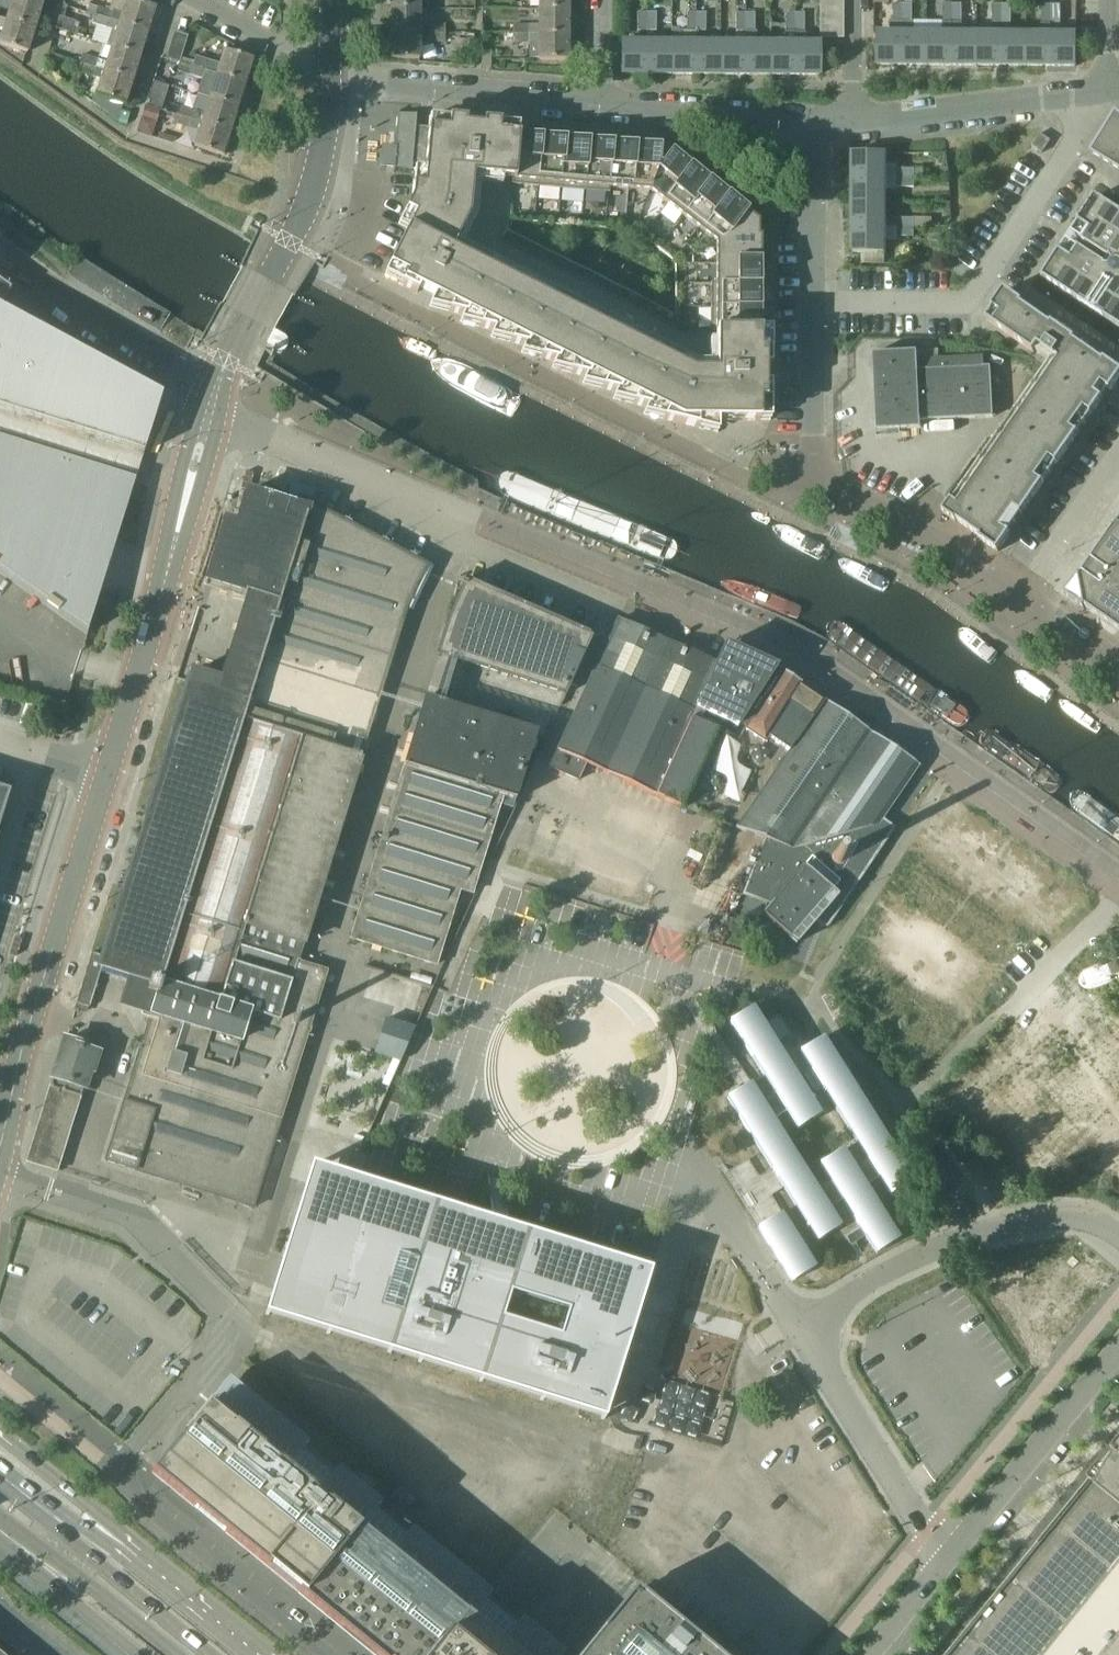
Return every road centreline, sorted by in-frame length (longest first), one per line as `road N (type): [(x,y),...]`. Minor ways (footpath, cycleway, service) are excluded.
road 1 (unclassified): [(1118,873),(806,652),(474,512),(446,518),(210,409)]
road 2 (unclassified): [(328,1654),(116,1475),(171,1401),(242,1333),(113,1207),(0,1169)]
road 3 (residential): [(811,303),(967,302),(1111,92)]
road 4 (unclassified): [(869,1654),(1118,1349)]
road 5 (tertiary): [(0,1144),(106,776)]
road 6 (tertiary): [(106,776),(210,409)]
road 7 (residential): [(598,103),(335,79)]
road 8 (unclassified): [(210,409),(0,250)]
road 9 (residential): [(1111,92),(854,121)]
road 10 (secondary): [(210,1654),(30,1498)]
road 11 (residential): [(813,122),(598,103)]
road 12 (secondary): [(1,1531),(175,1654)]
road 13 (tertiary): [(210,409),(297,235)]
road 14 (residential): [(827,491),(813,433),(811,303)]
road 15 (secondary): [(1,1531),(141,1654)]
road 16 (tertiary): [(137,1556),(0,1432)]
road 17 (residential): [(811,303),(813,122)]
road 18 (residential): [(1118,456),(1029,602)]
road 19 (residential): [(335,79),(190,0)]
road 20 (tertiary): [(297,235),(317,186),(335,79)]
road 21 (tertiary): [(259,1654),(137,1556)]
road 22 (secondary): [(137,1556),(30,1498)]
road 23 (residential): [(856,0),(854,121)]

